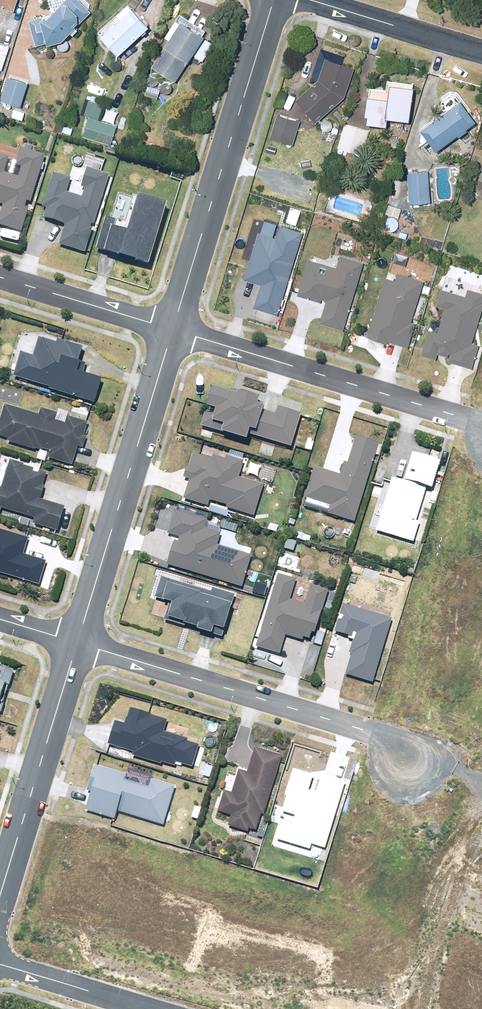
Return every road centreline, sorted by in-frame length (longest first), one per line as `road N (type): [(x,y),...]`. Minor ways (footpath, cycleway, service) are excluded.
road 1 (residential): [(416,753),(77,643)]
road 2 (residential): [(174,330),(275,0)]
road 3 (residential): [(77,643),(174,330)]
road 4 (residential): [(481,425),(174,330)]
road 5 (residential): [(0,892),(77,643)]
road 6 (residential): [(174,330),(0,277)]
road 7 (residential): [(481,53),(310,0)]
road 8 (residential): [(0,961),(155,1008)]

